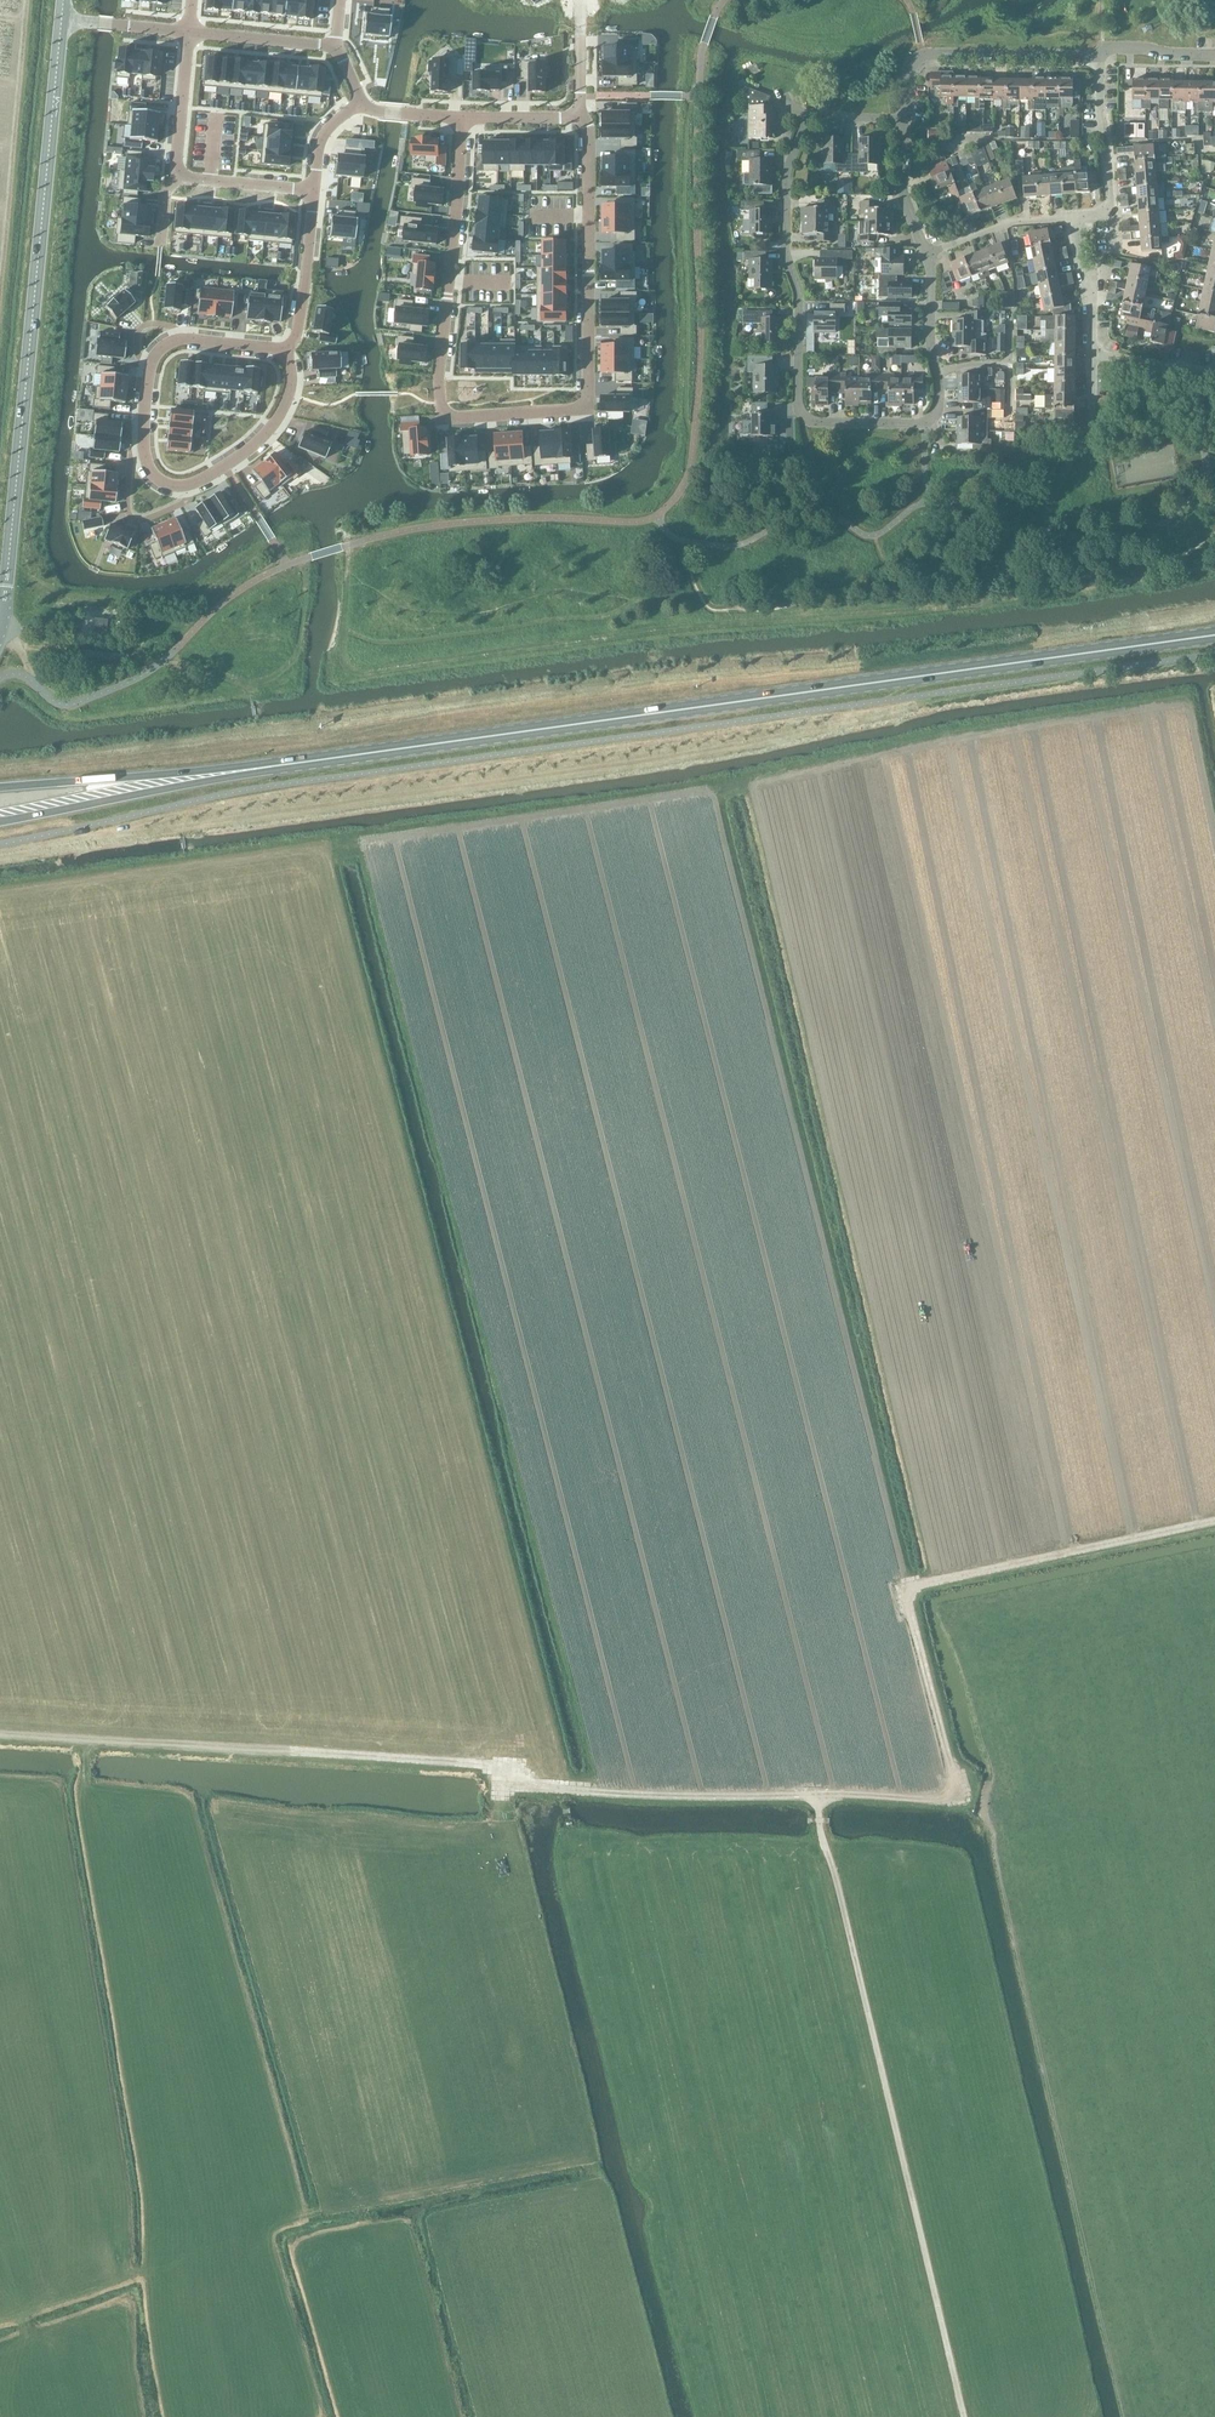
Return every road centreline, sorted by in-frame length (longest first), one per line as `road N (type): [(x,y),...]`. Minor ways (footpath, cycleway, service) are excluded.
road 1 (primary): [(294,763),(1214,635)]
road 2 (residential): [(579,114),(591,146),(585,400),(575,410),(461,416),(439,404),(439,377),(462,118)]
road 3 (tertiary): [(7,586),(61,19)]
road 4 (residential): [(804,418),(799,298),(785,255),(787,177),(797,143),(819,113),(904,120)]
road 5 (residential): [(282,350),(289,392),(273,423),(195,483),(169,484),(147,461),(146,405),(154,360),(185,338)]
road 6 (primary): [(0,821),(294,763)]
road 7 (primary): [(294,763),(0,787)]
road 8 (residential): [(804,418),(932,419),(939,396),(928,254)]
road 9 (residential): [(904,120),(910,70),(925,56),(1100,56)]
road 10 (residential): [(1075,219),(1111,212),(1100,56)]
road 11 (residential): [(314,190),(297,335),(282,350)]
road 12 (residential): [(928,254),(997,226),(1075,219)]
road 13 (residential): [(187,31),(332,47)]
road 14 (residential): [(187,31),(180,174)]
road 15 (residential): [(928,254),(903,189),(904,120)]
road 16 (residential): [(1092,352),(1092,291),(1075,219)]
road 17 (residential): [(180,174),(314,190)]
road 18 (residential): [(61,19),(187,31)]
road 19 (residential): [(1092,352),(1169,368),(1214,368)]

